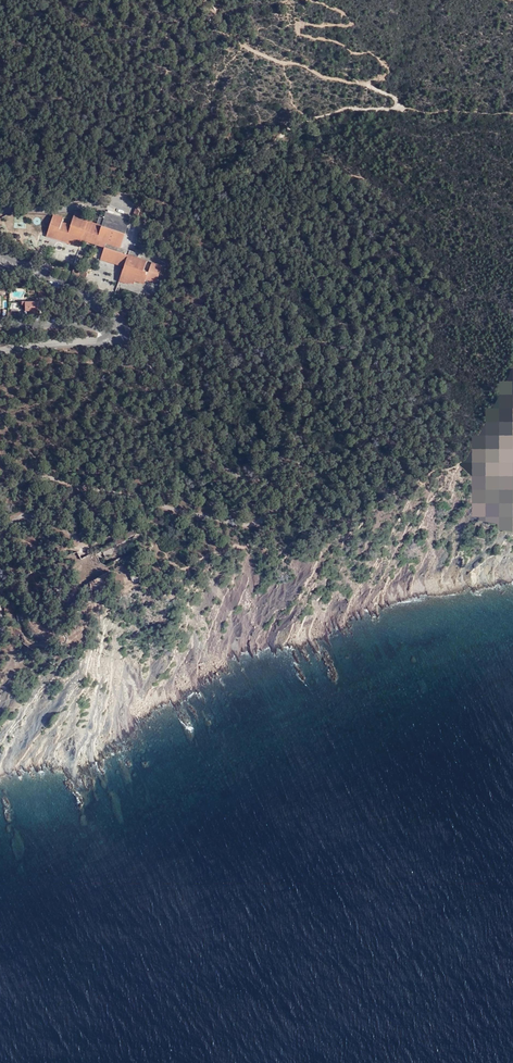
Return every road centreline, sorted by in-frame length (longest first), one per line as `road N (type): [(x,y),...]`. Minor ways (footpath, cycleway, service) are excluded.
road 1 (unclassified): [(117,332),(166,382),(232,470),(256,478),(286,456),(301,469),(296,485),(257,522),(229,522),(44,476),(19,479),(0,495)]
road 2 (residential): [(0,243),(84,295),(115,321),(117,332)]

